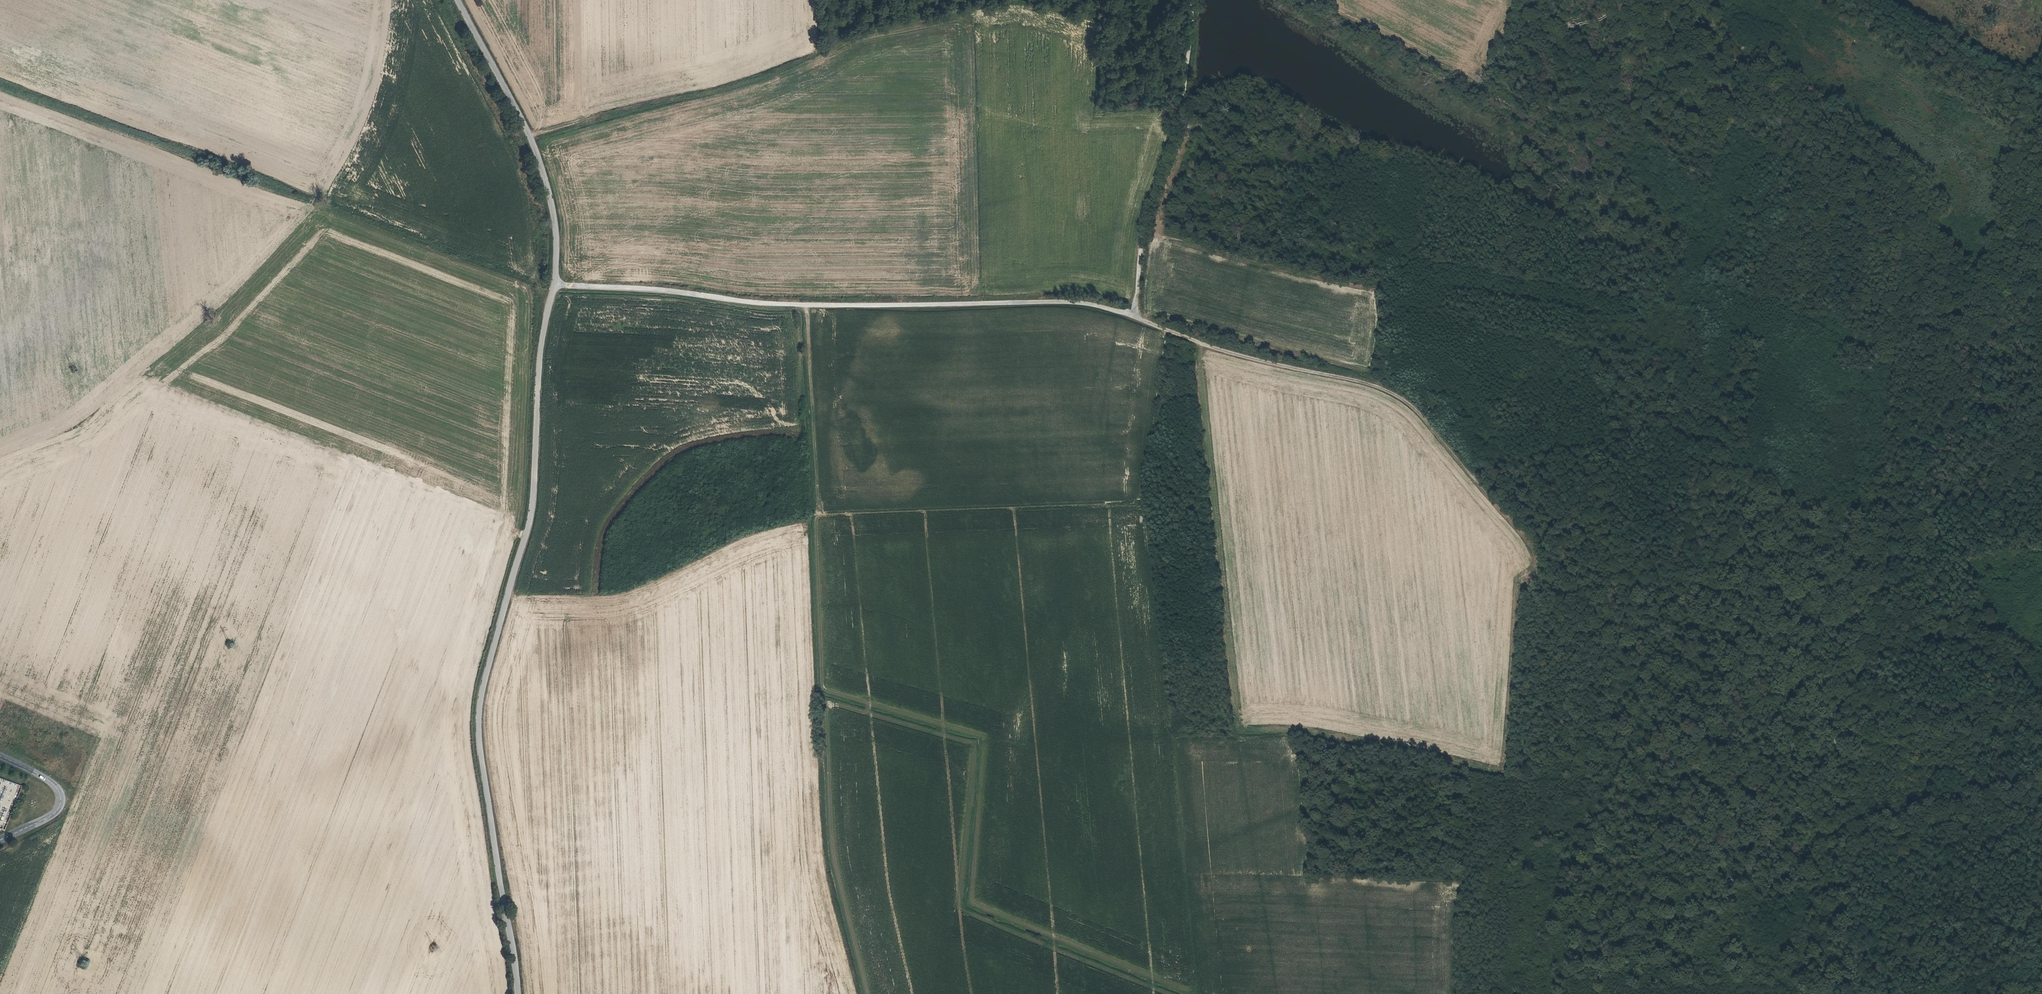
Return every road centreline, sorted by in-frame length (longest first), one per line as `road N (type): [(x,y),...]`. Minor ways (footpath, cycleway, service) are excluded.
road 1 (track): [(2041,188),(2039,202),(1995,239),(1980,268),(1958,366),(1889,550),(1854,596),(1831,688),(1844,790),(1809,993)]
road 2 (track): [(1511,528),(1408,402),(1357,381),(1234,354),(1132,316),(1146,222),(1182,119),(1190,0)]
road 3 (unclassified): [(521,993),(479,712),(531,511),(541,347),(554,284)]
road 4 (unclassified): [(1132,316),(1078,302),(793,304),(554,284)]
road 5 (unclassified): [(554,284),(554,231),(539,167),(457,0)]
road 6 (track): [(818,510),(808,304)]
road 7 (tertiary): [(0,839),(51,816),(58,803),(46,781),(0,759)]

